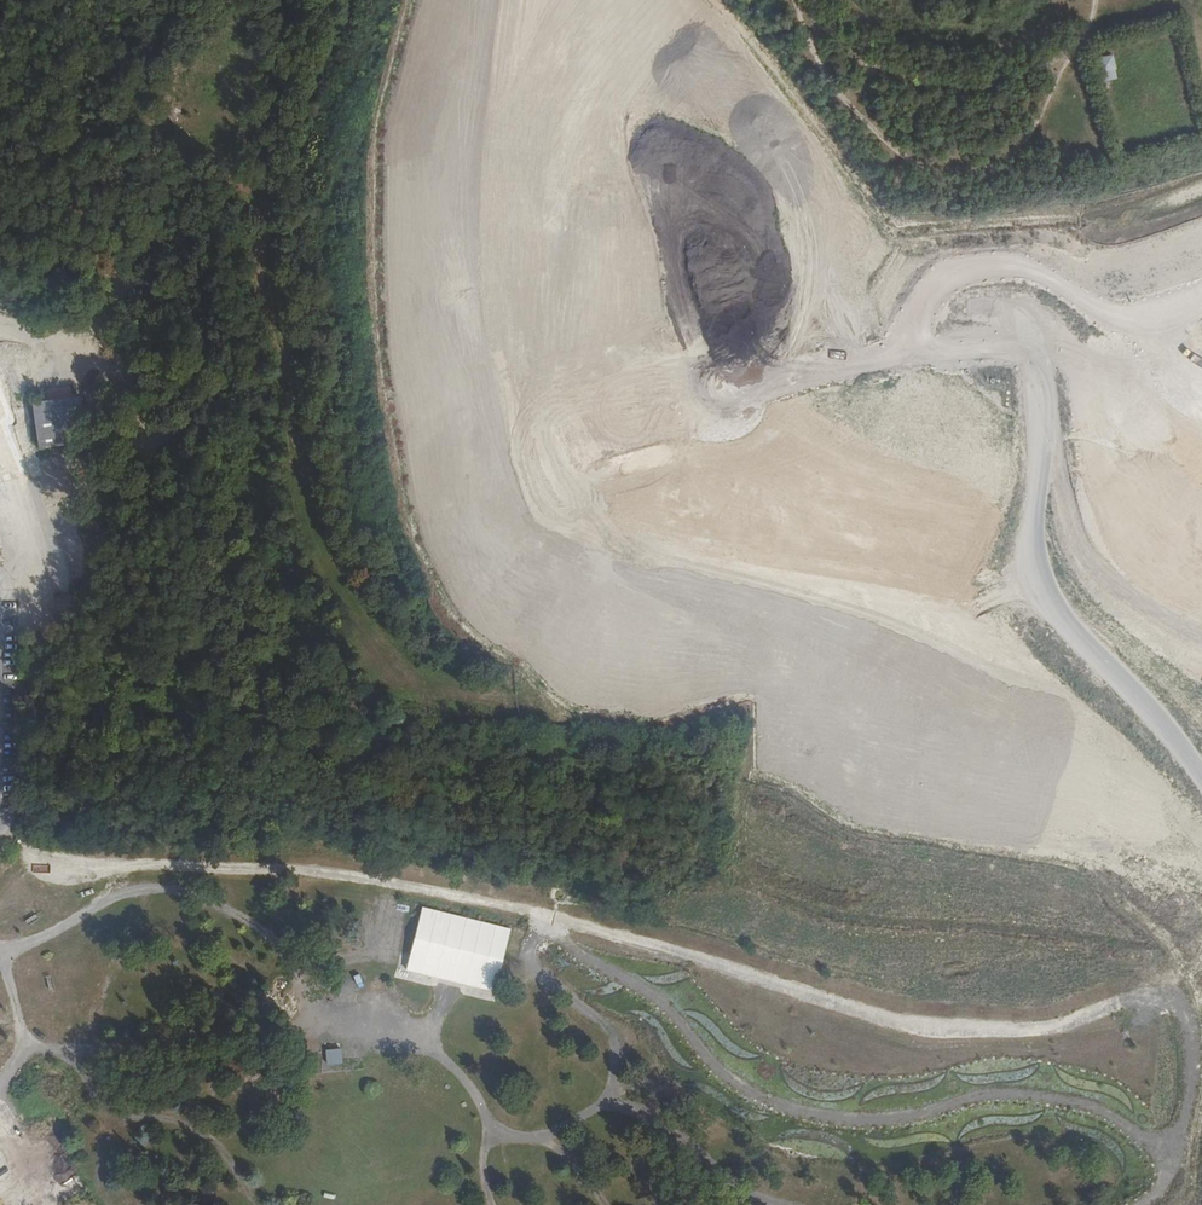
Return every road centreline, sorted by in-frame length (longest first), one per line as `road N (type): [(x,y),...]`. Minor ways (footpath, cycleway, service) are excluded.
road 1 (track): [(1201,636),(1142,591),(1095,520),(939,330)]
road 2 (track): [(939,330),(872,387),(798,394),(705,440),(666,518)]
road 3 (track): [(939,330),(1201,232)]

